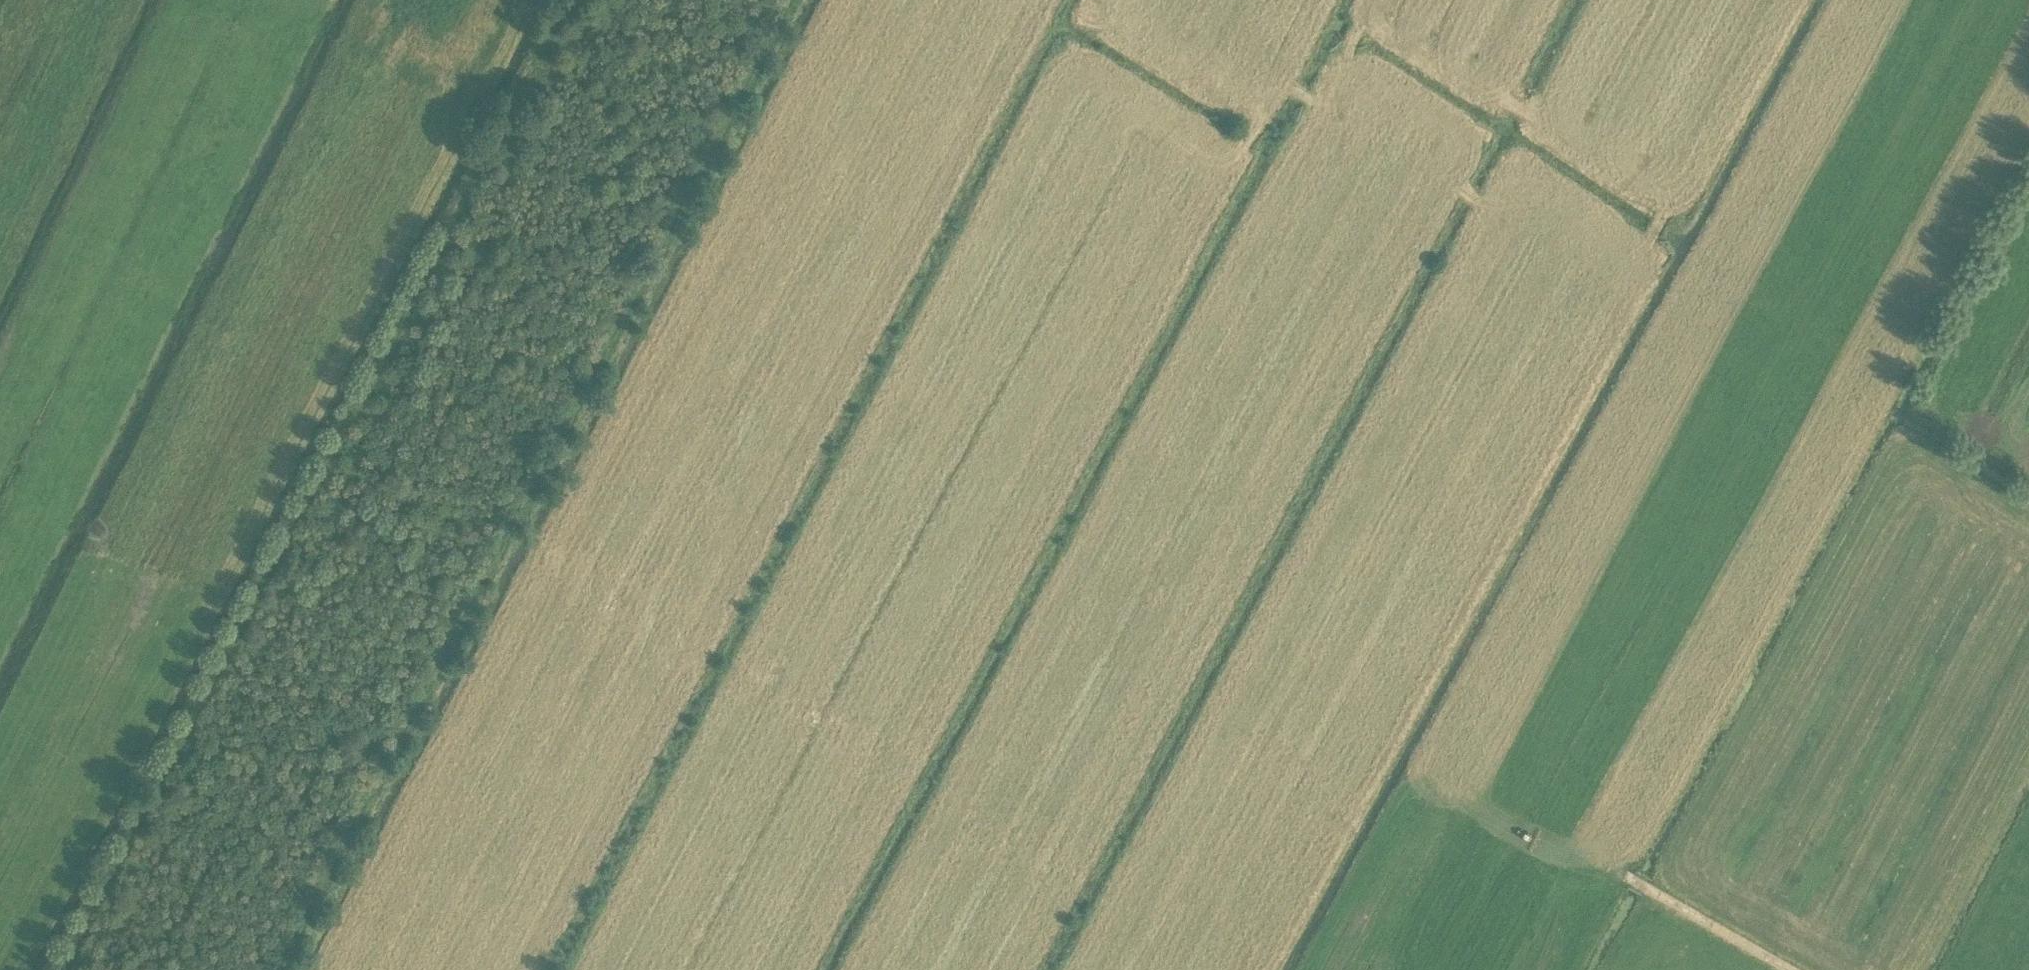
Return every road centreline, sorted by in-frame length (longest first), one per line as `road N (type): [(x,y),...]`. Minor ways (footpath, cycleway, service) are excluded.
road 1 (track): [(1758,969),(1591,877)]

